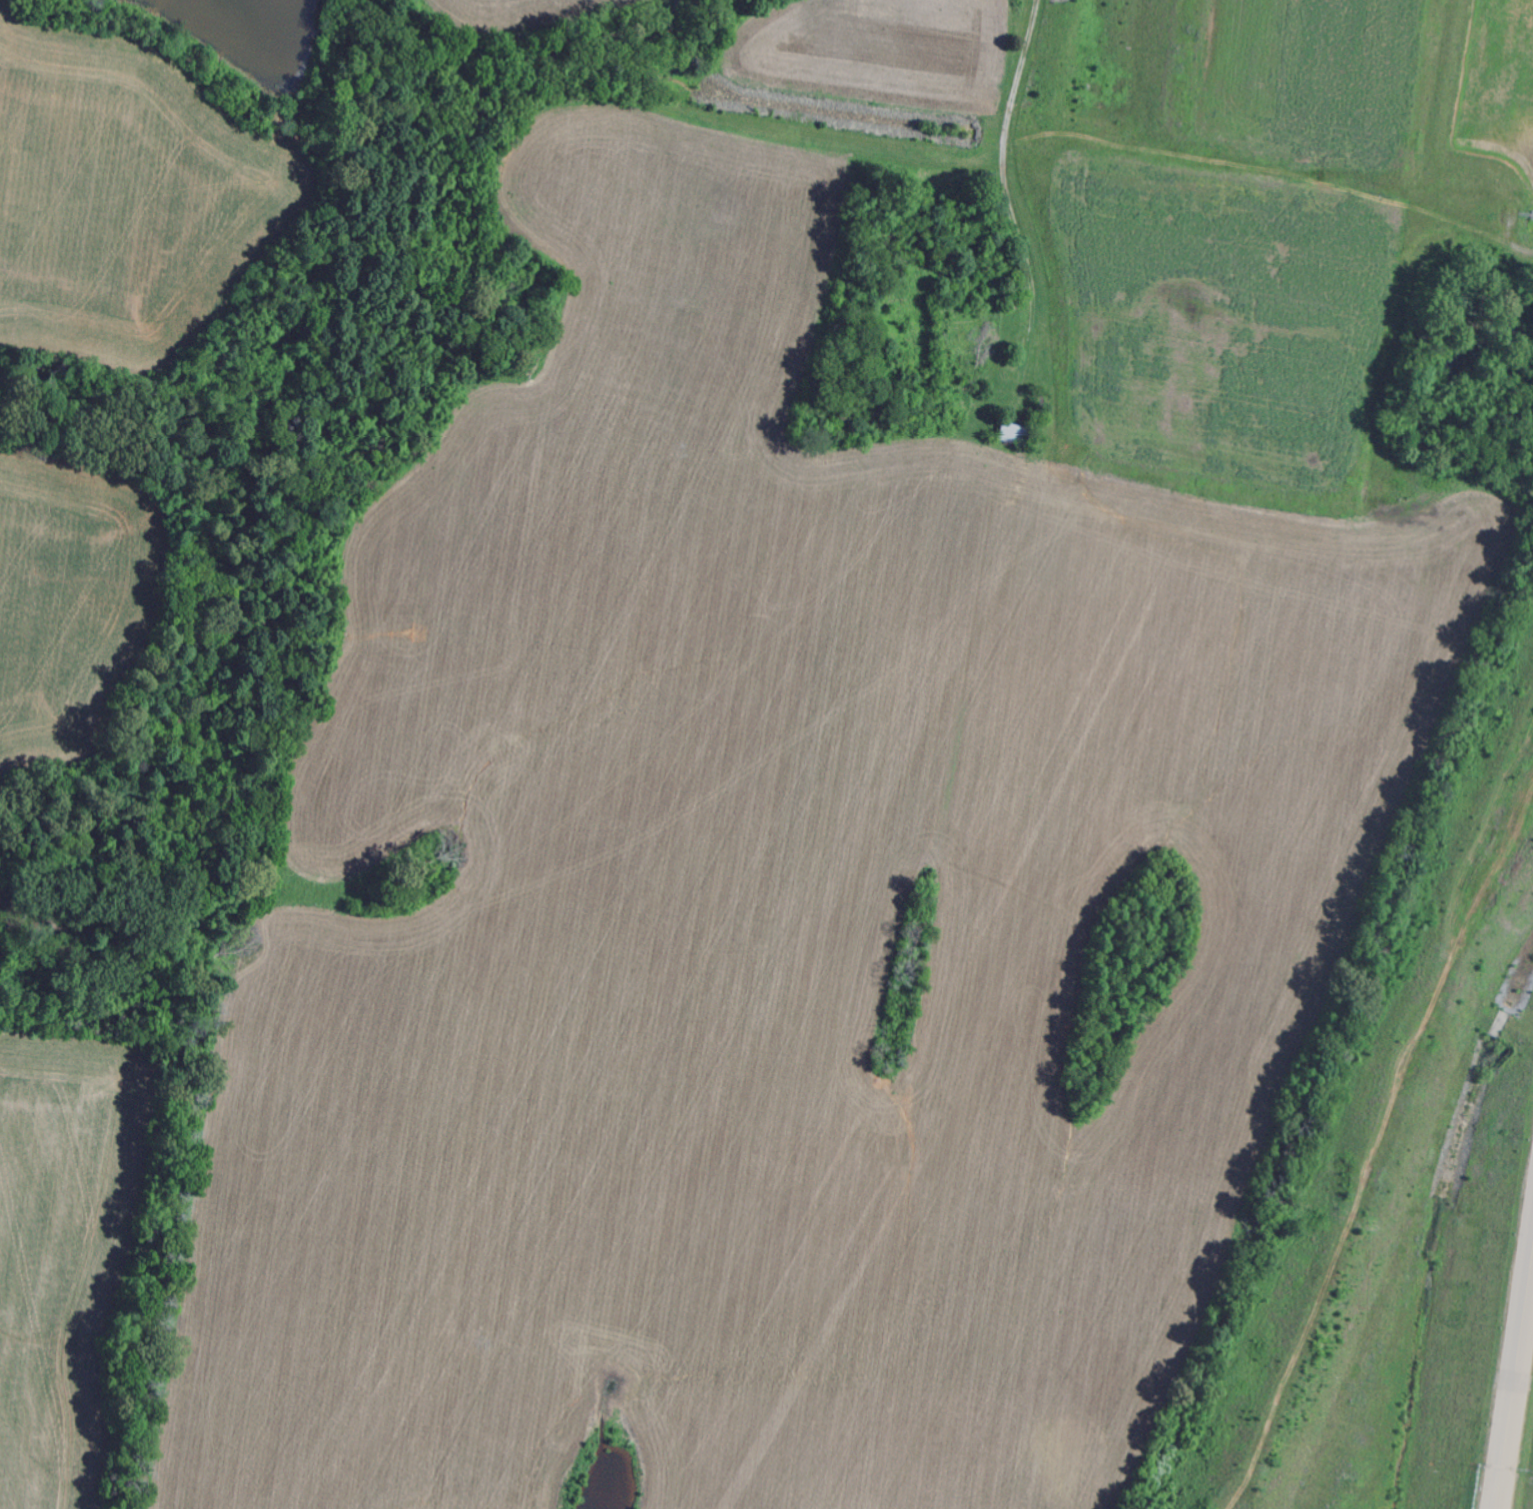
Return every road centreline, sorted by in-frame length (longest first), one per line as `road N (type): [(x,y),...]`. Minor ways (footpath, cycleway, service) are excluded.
road 1 (track): [(1046,0),(1015,194),(1036,277),(1031,410)]

